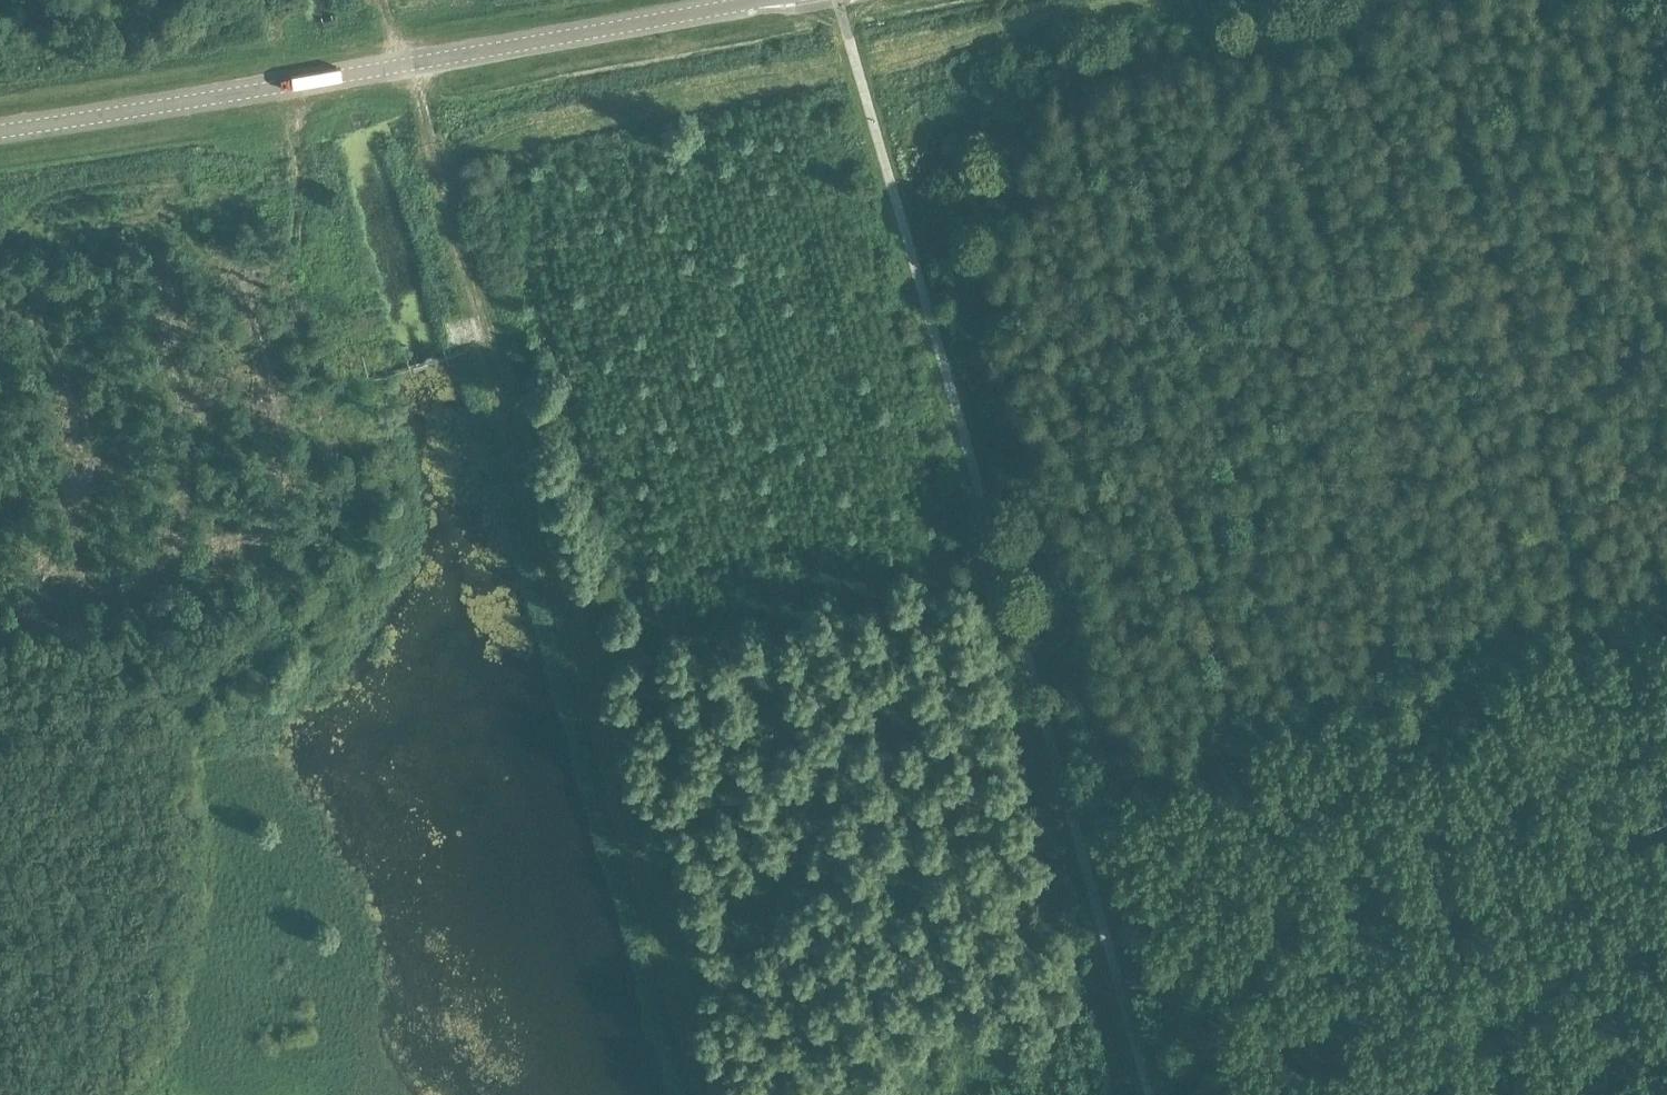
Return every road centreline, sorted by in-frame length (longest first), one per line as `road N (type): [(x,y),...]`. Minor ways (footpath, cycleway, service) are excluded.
road 1 (track): [(382,0),(701,1094)]
road 2 (tertiary): [(0,131),(770,0)]
road 3 (track): [(428,167),(531,129),(760,74),(1128,0)]

